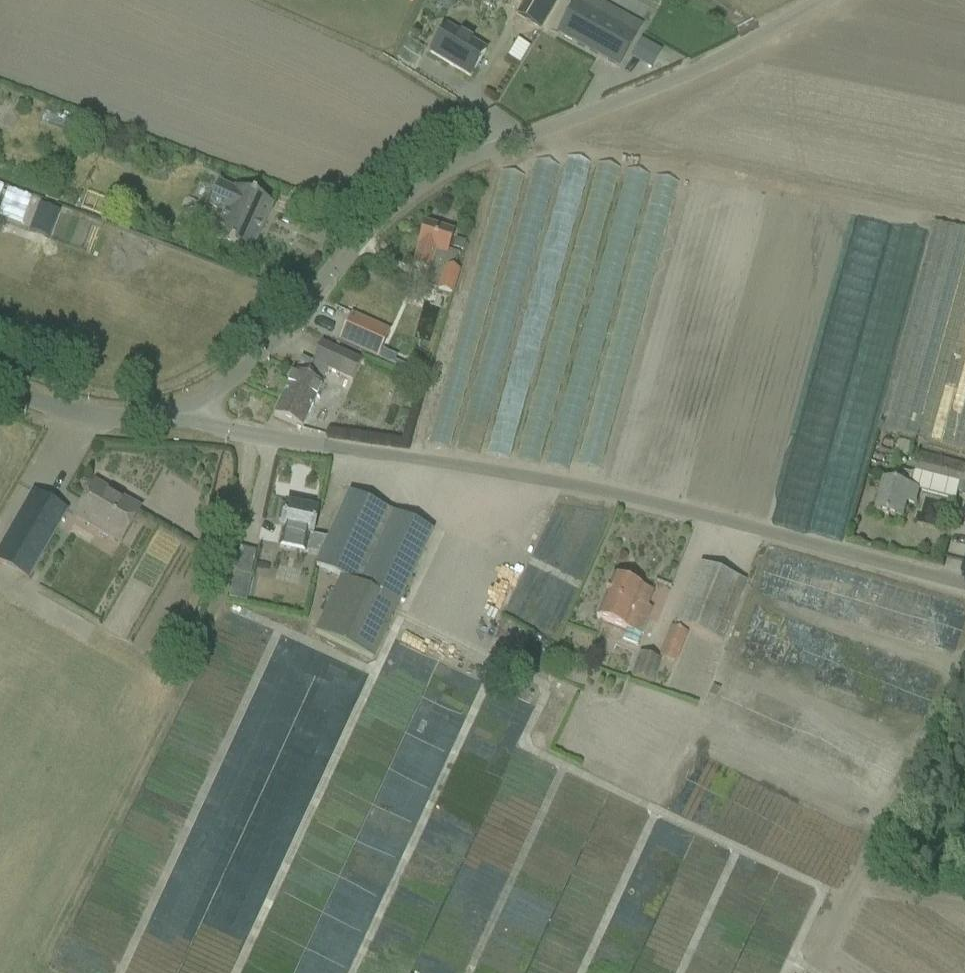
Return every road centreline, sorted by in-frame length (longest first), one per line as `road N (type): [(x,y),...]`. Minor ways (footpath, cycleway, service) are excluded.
road 1 (unclassified): [(964,592),(599,494),(227,437),(183,414)]
road 2 (unclassified): [(183,414),(376,211),(427,172),(524,146),(697,72),(825,0)]
road 3 (unclassified): [(183,414),(82,413),(0,392)]

